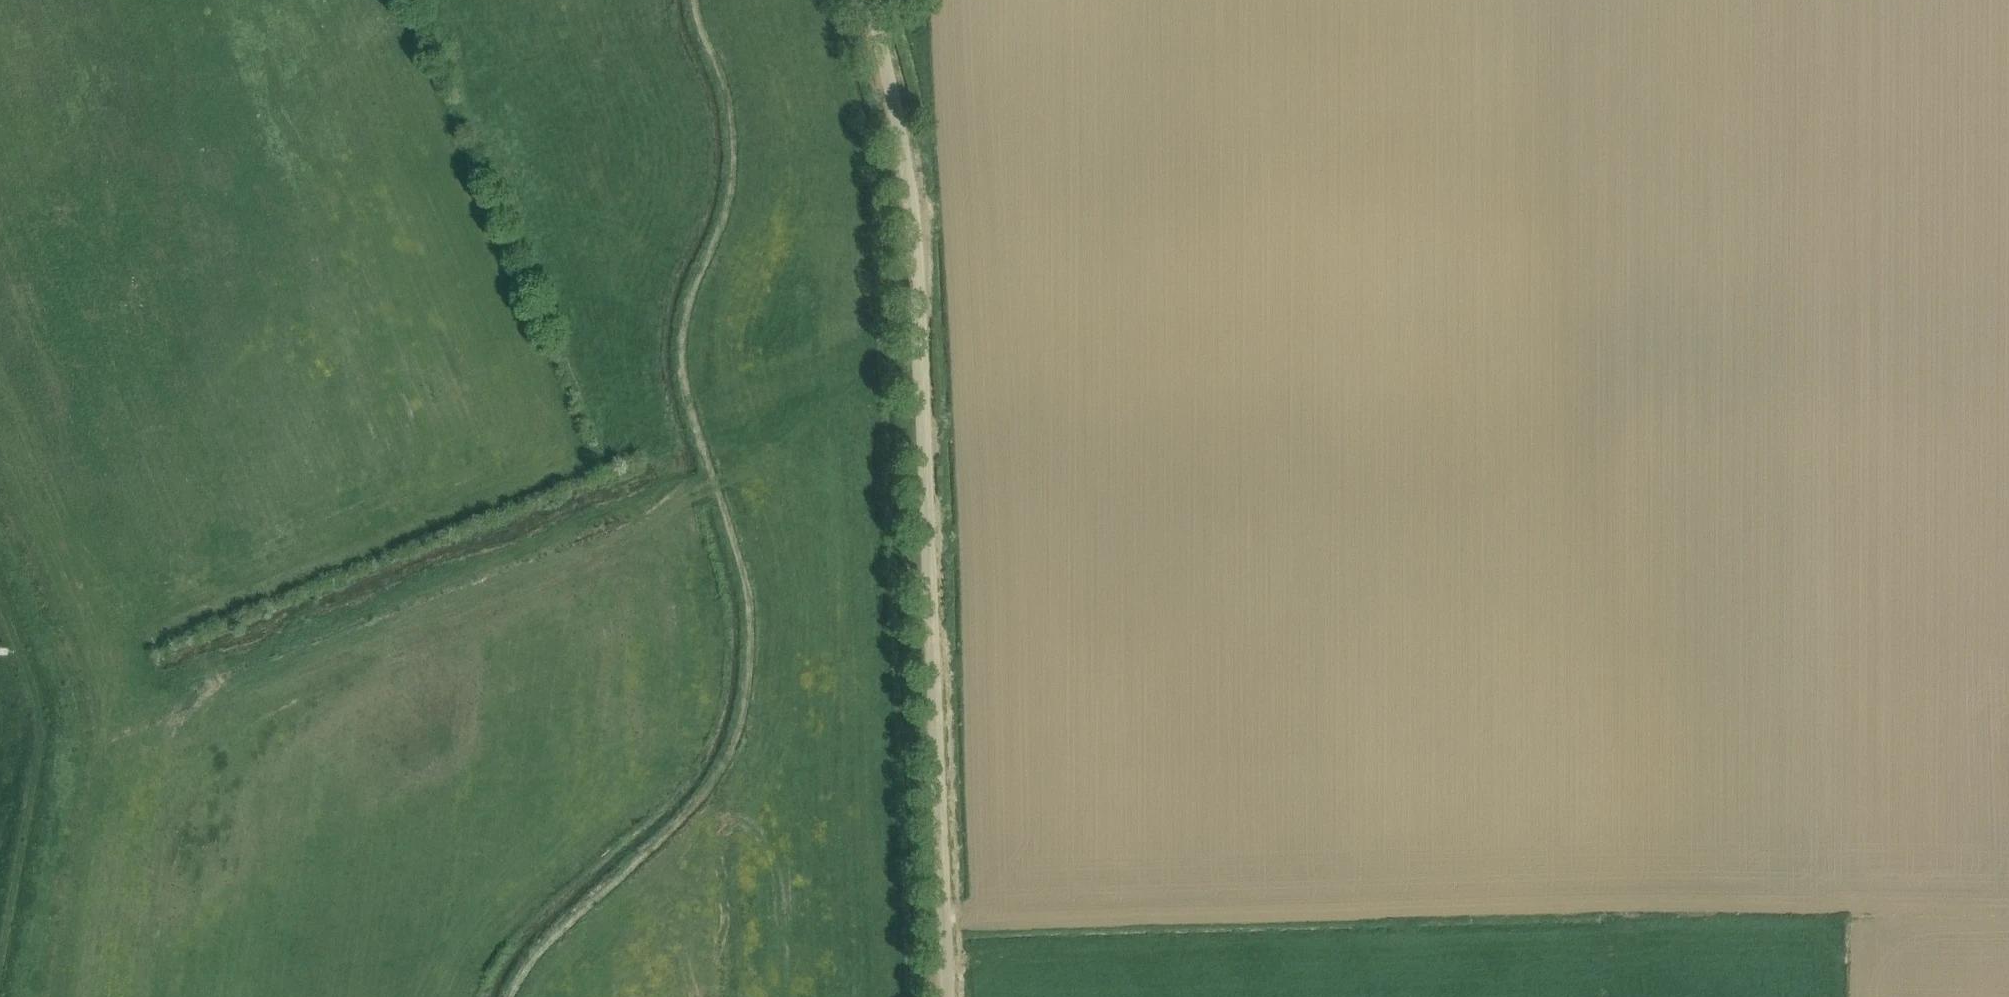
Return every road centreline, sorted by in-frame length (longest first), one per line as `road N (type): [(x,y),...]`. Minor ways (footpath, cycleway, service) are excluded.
road 1 (unclassified): [(953,996),(917,217),(872,0)]
road 2 (track): [(0,958),(34,690),(0,603)]

